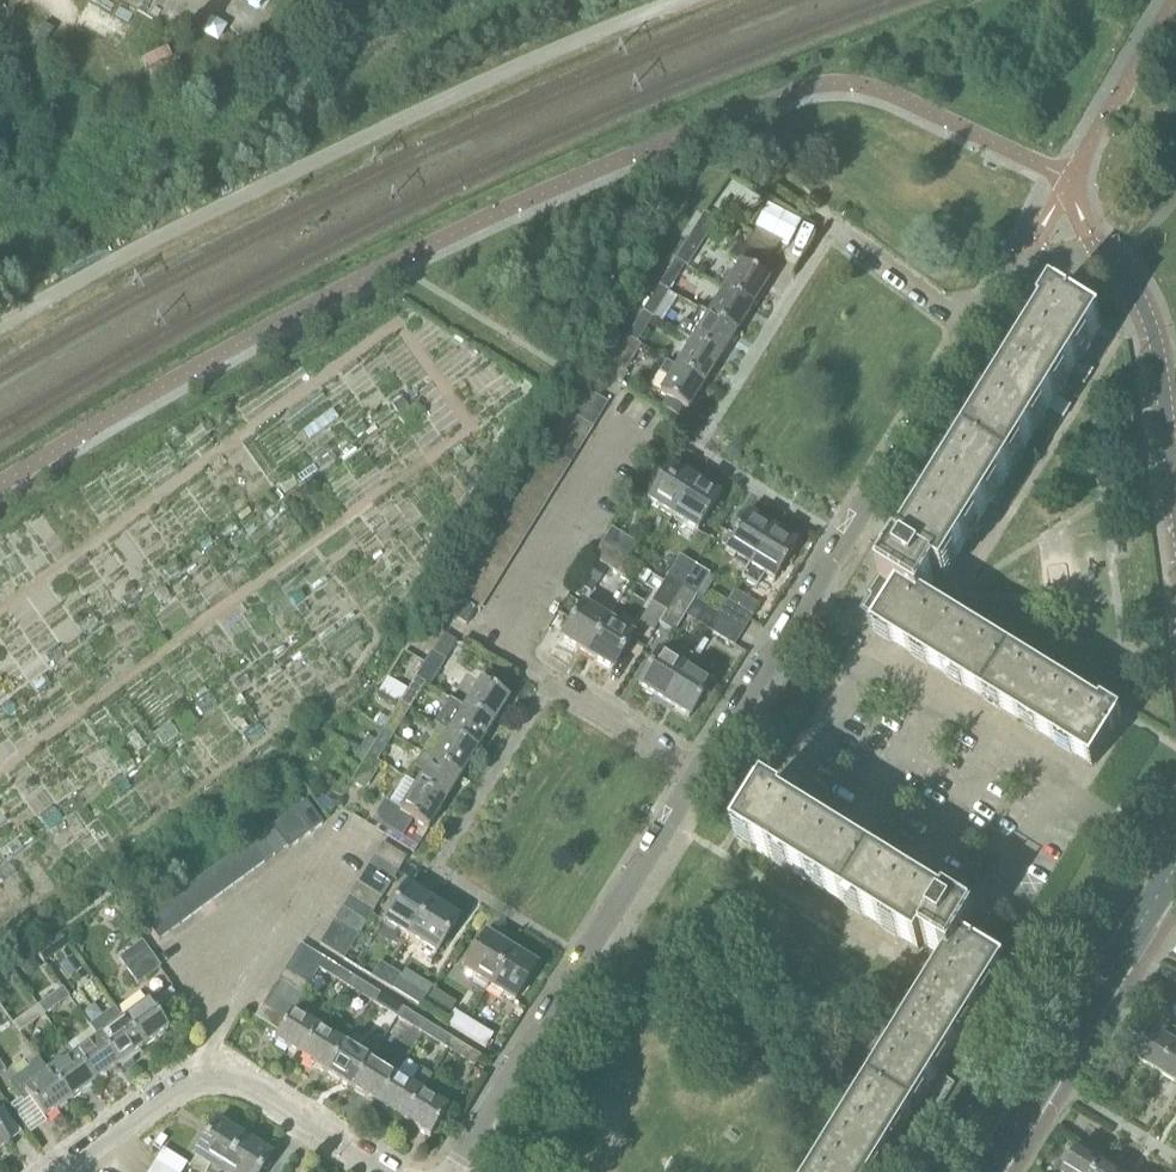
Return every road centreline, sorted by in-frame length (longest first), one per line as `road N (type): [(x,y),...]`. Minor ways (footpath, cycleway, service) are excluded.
road 1 (residential): [(1175,860),(865,662),(794,778),(1114,969)]
road 2 (unclassified): [(700,771),(974,331)]
road 3 (residential): [(452,1171),(700,771)]
road 4 (track): [(0,180),(78,133),(369,0)]
road 5 (residential): [(391,1171),(248,1085),(216,1077),(170,1090),(56,1171)]
road 6 (unclassified): [(1175,490),(1153,331),(1112,257)]
road 7 (residential): [(700,771),(494,644)]
road 8 (tertiary): [(988,1171),(1114,969)]
road 9 (residential): [(974,331),(835,225)]
road 10 (unclassified): [(974,331),(1020,268),(1076,251),(1112,257)]

